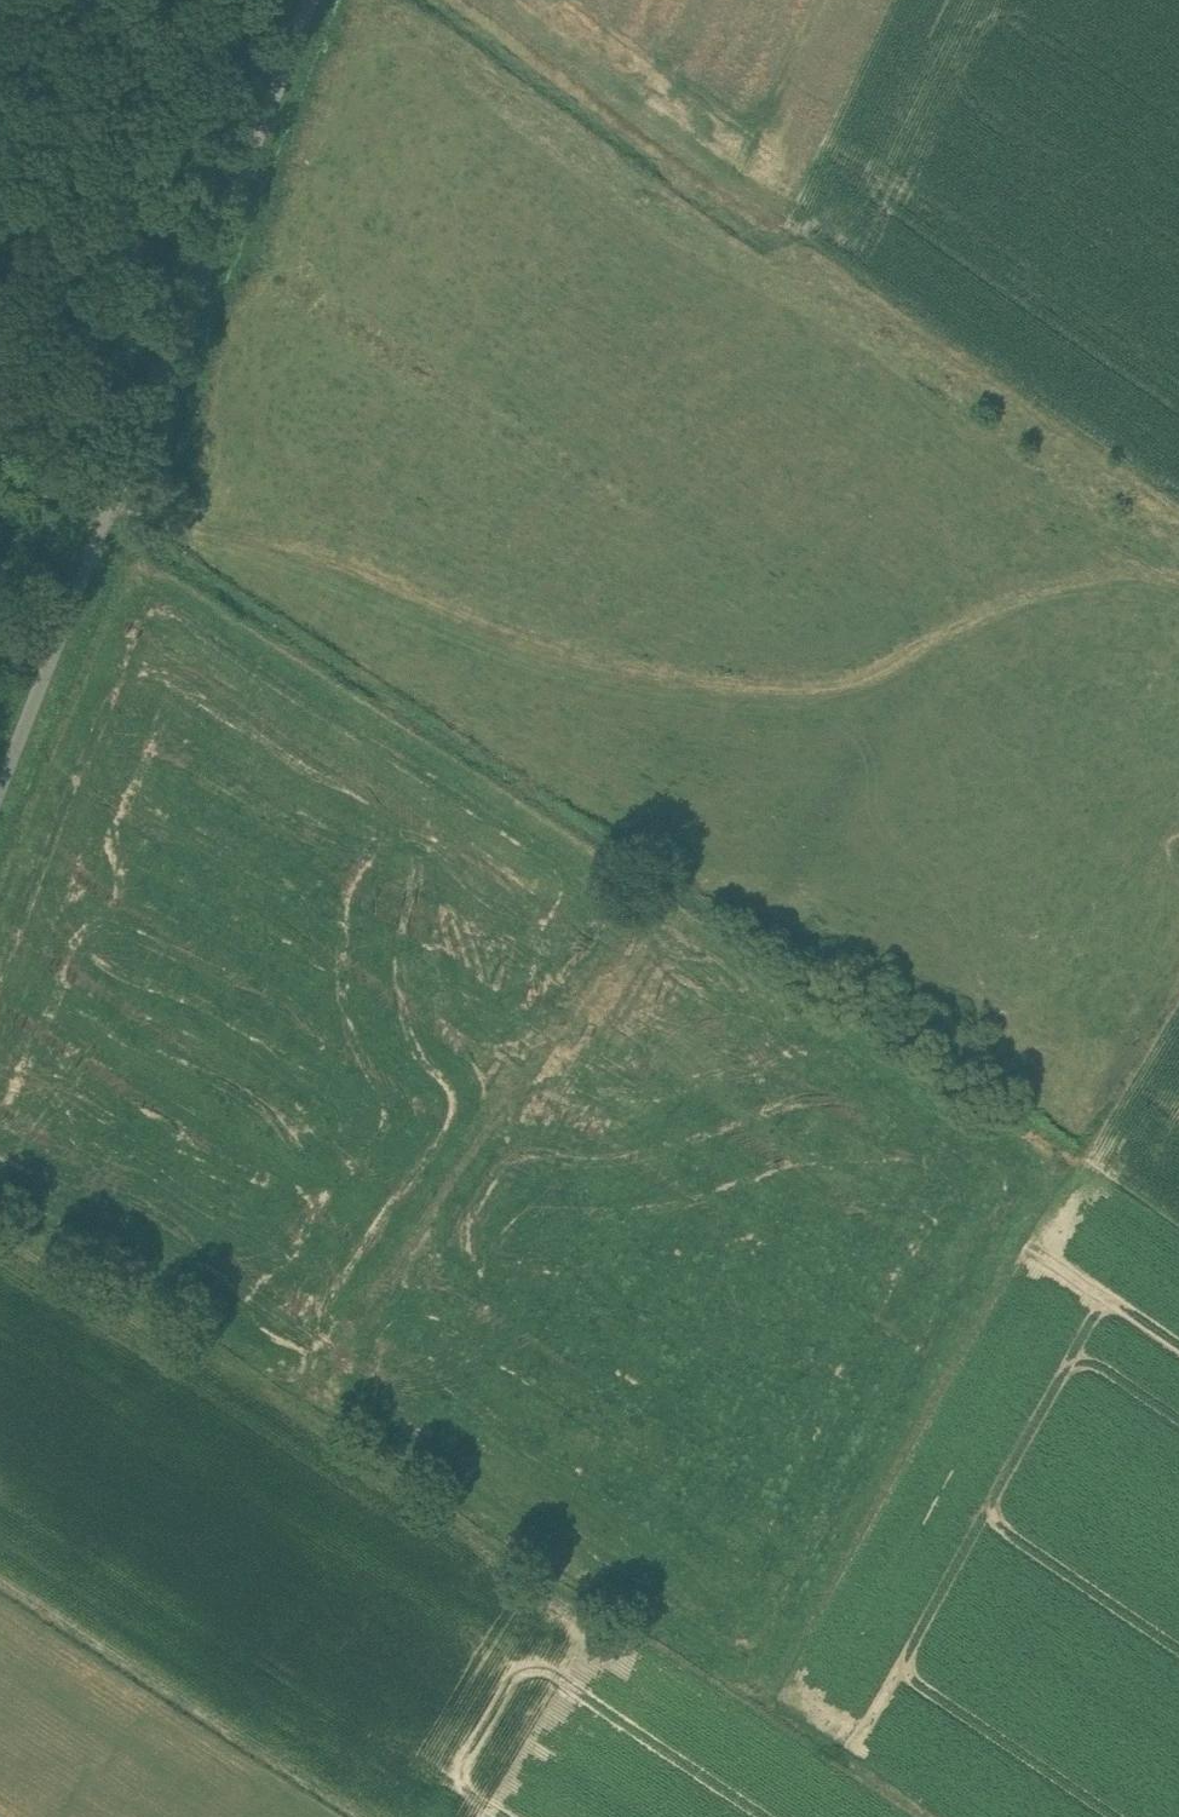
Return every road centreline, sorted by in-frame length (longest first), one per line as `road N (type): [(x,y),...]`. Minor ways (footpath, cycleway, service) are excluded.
road 1 (track): [(107,510),(150,511),(1077,1138)]
road 2 (unclassified): [(309,0),(0,793)]

